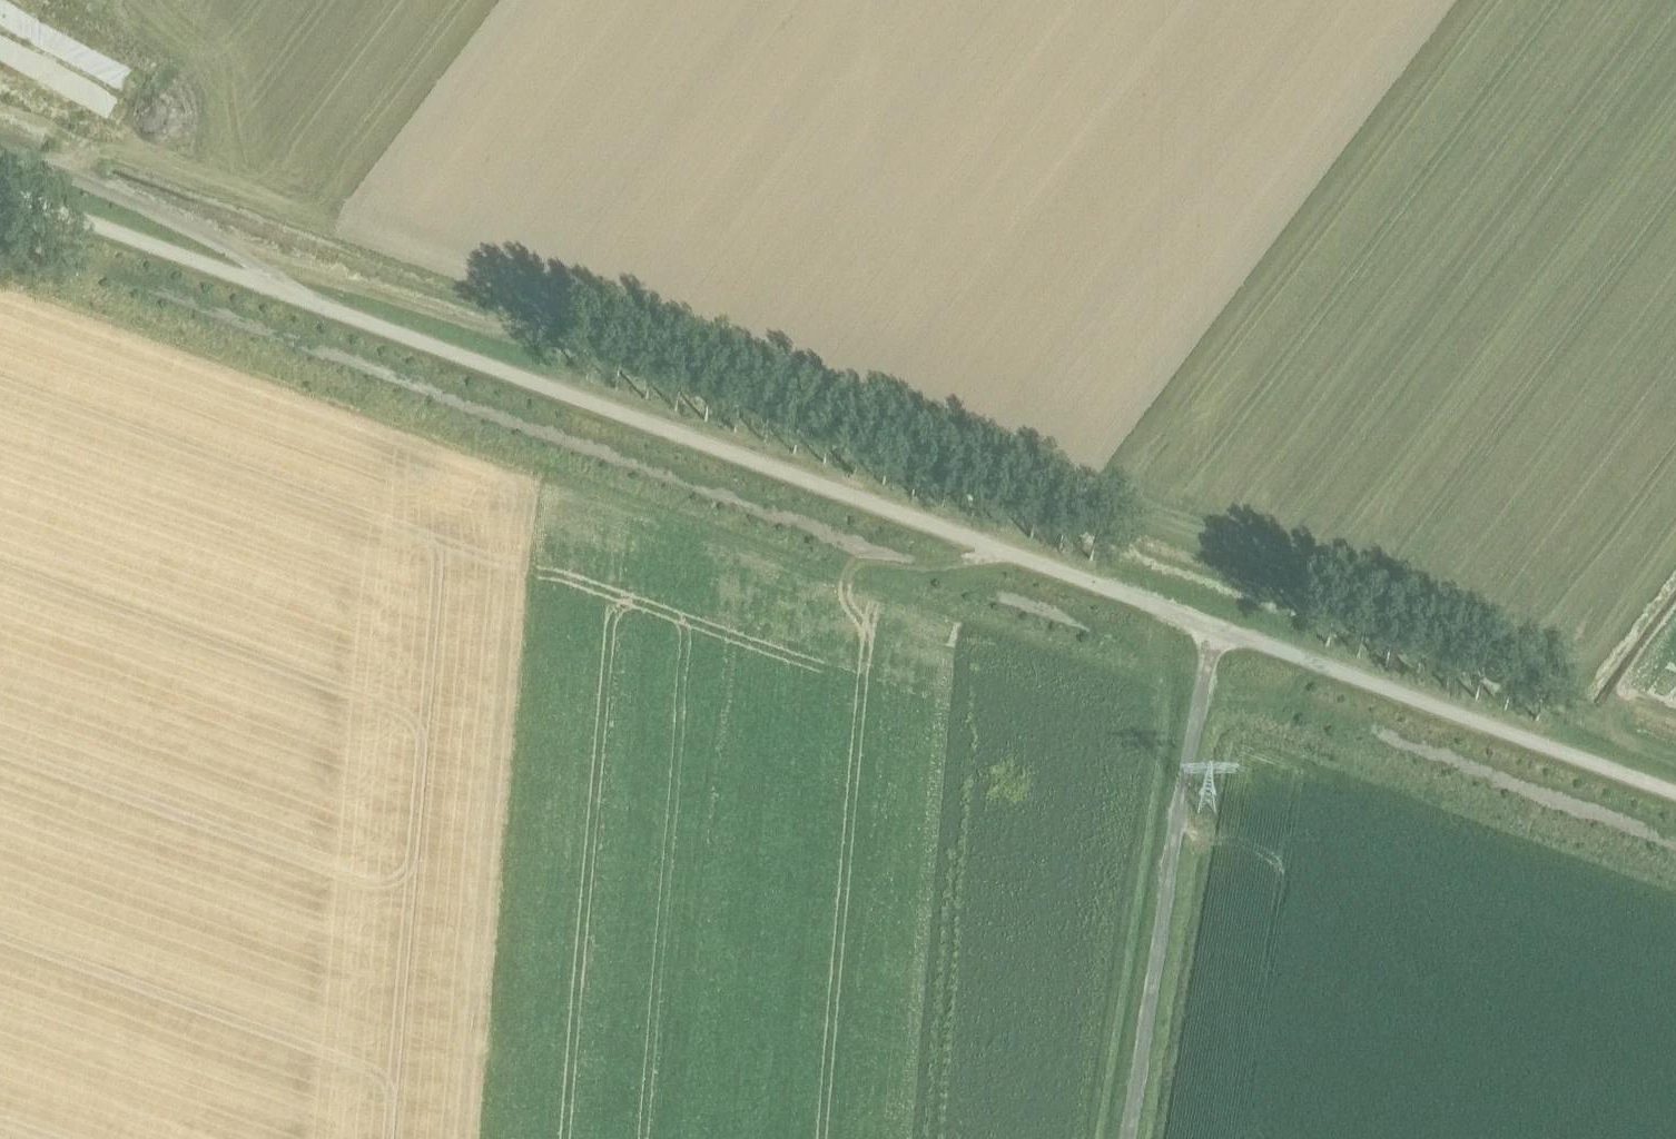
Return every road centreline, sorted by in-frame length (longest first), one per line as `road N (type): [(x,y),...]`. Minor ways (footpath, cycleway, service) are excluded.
road 1 (unclassified): [(0,191),(1213,627)]
road 2 (residential): [(1130,1138),(1213,627)]
road 3 (unclassified): [(1213,627),(1675,794)]

